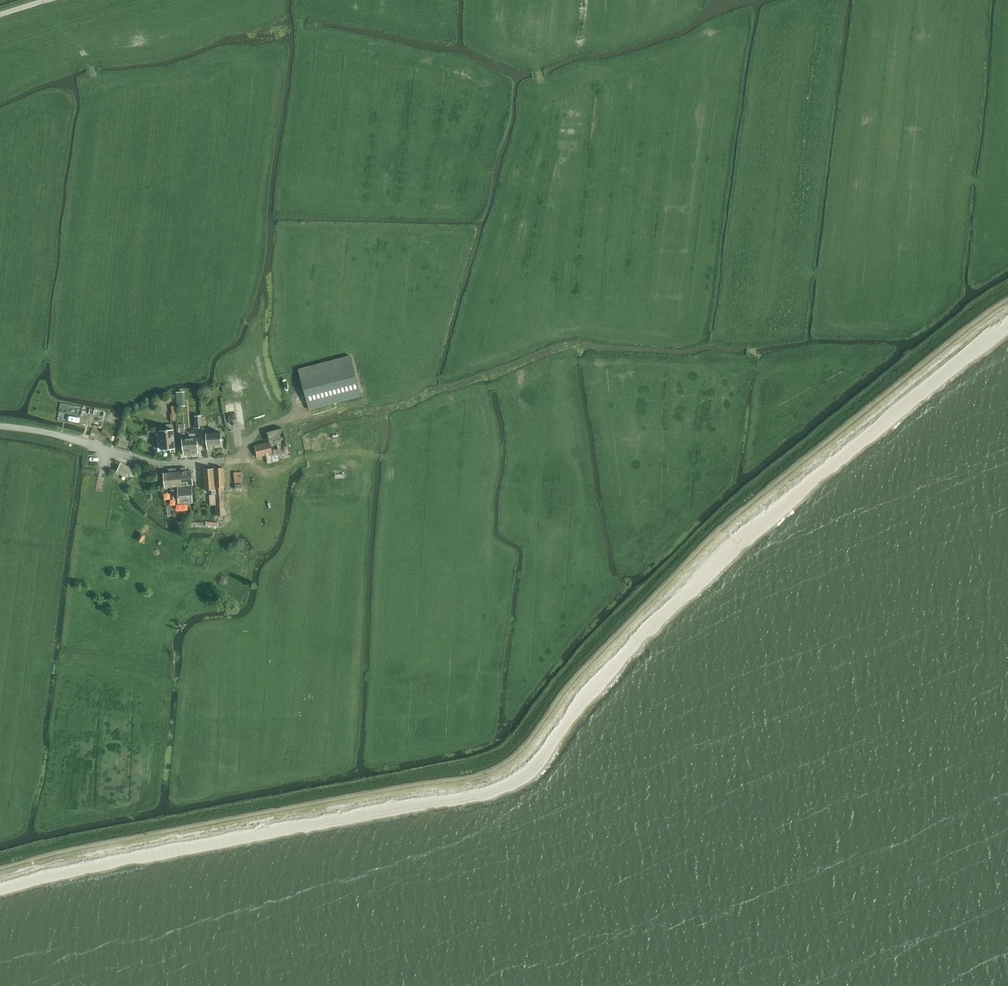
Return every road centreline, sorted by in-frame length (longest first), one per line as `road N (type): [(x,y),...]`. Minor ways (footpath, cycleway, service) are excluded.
road 1 (unclassified): [(220,461),(178,467),(0,429)]

